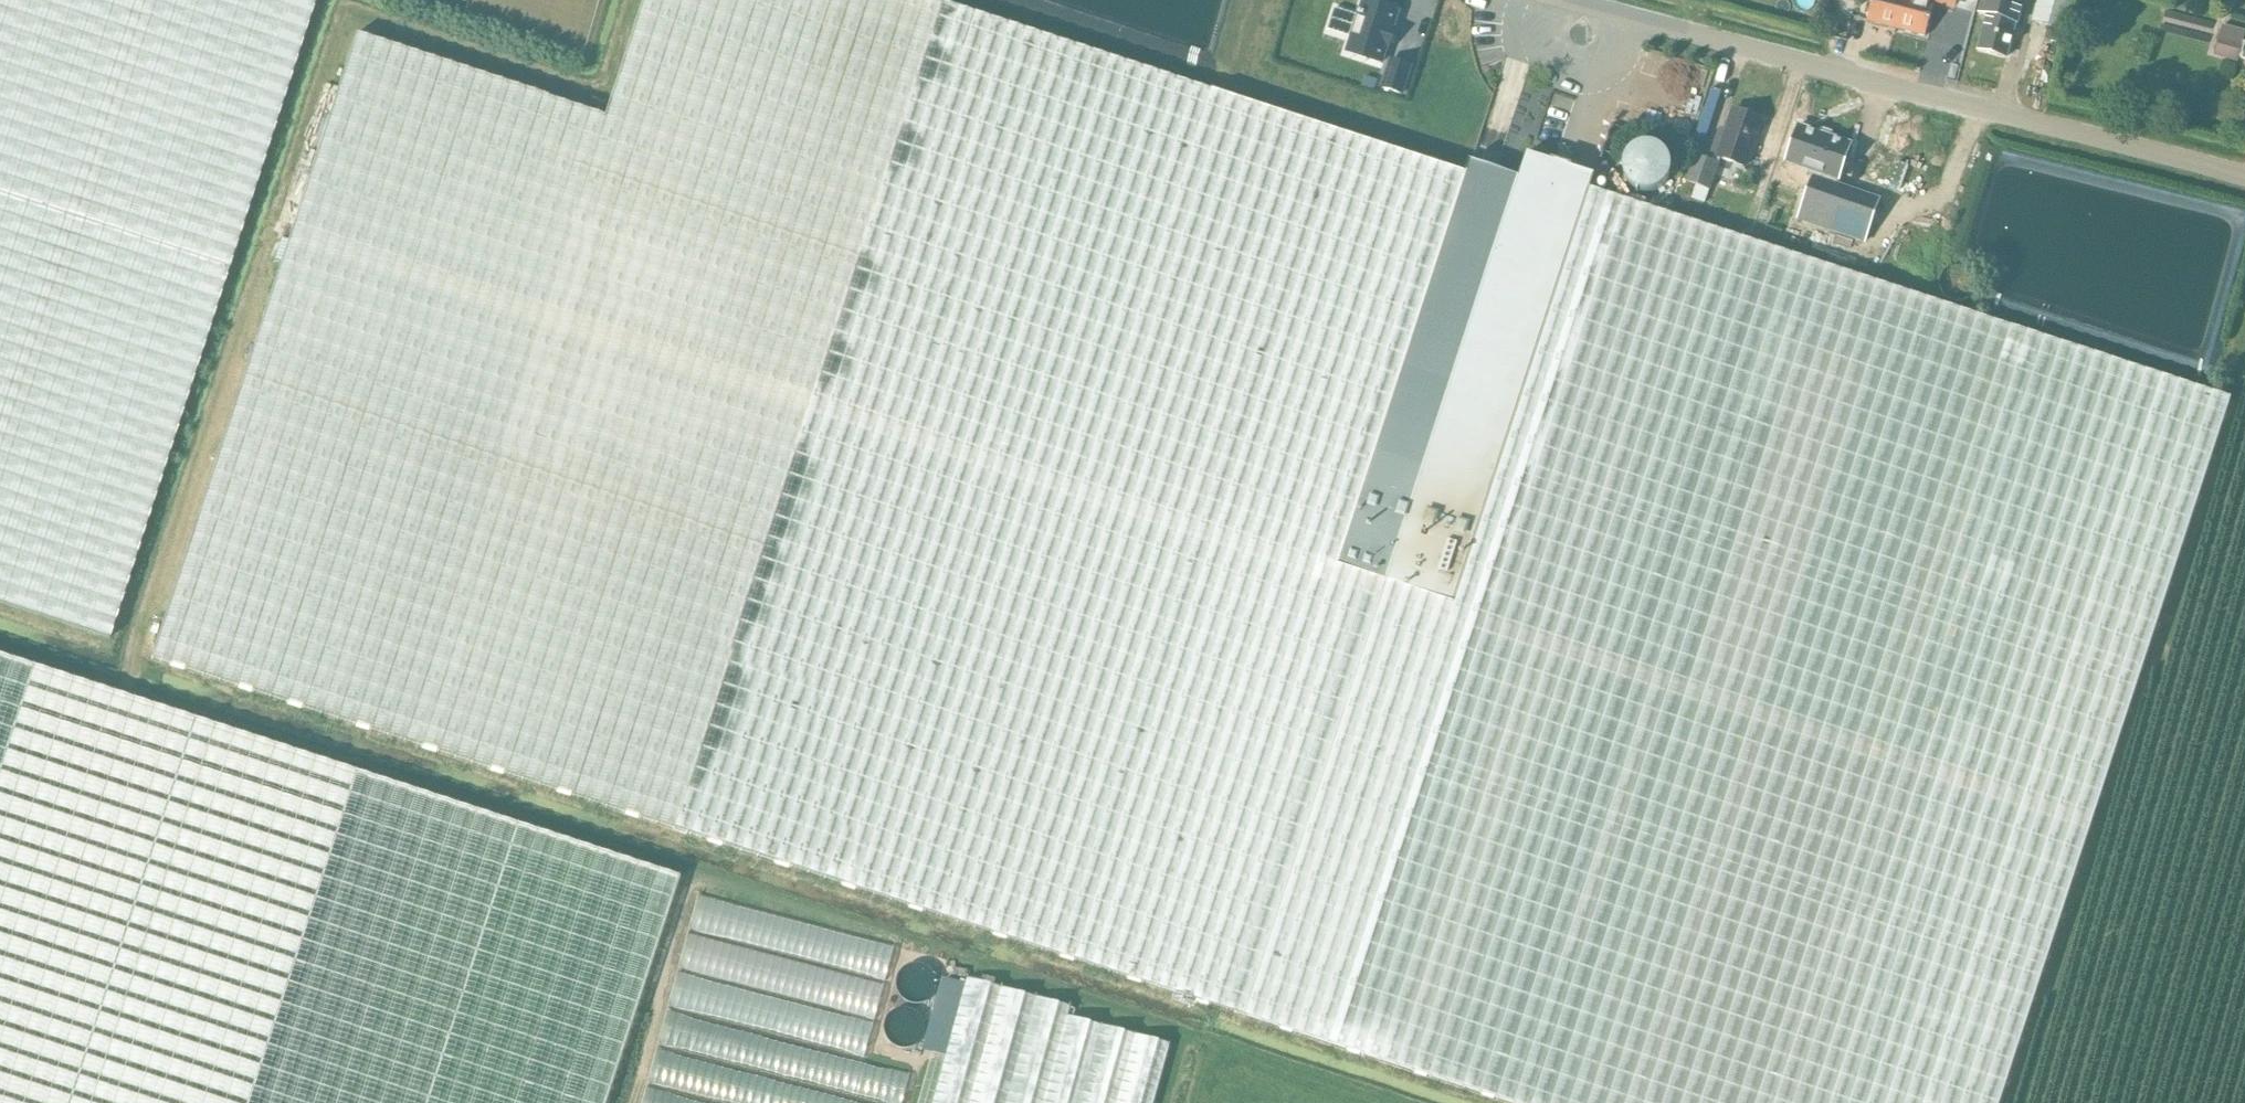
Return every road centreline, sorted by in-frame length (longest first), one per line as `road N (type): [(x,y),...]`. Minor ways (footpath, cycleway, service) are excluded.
road 1 (unclassified): [(2244,177),(1554,0)]

